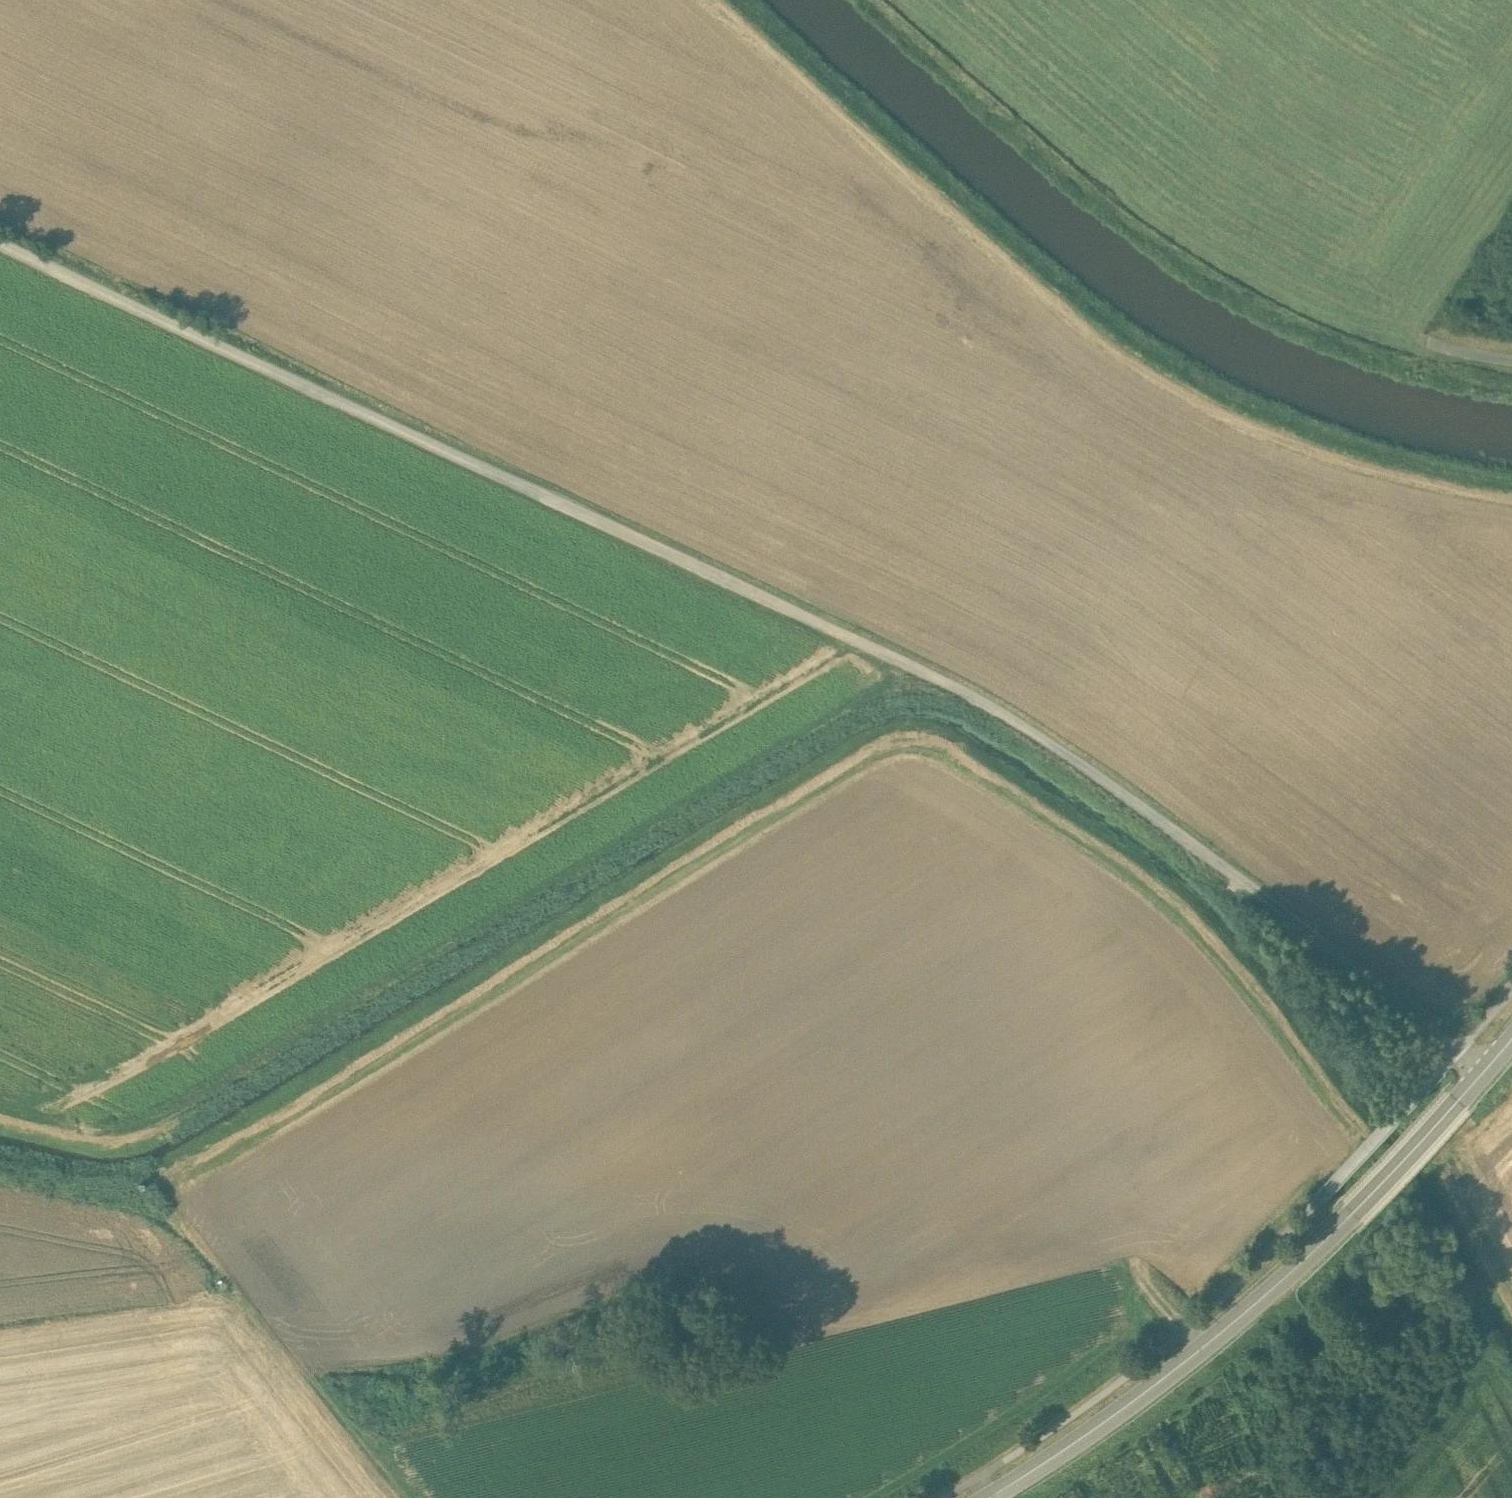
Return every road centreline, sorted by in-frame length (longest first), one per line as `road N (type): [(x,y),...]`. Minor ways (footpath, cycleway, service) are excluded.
road 1 (track): [(0,234),(898,656),(1067,752),(1486,1068)]
road 2 (tertiary): [(989,1497),(1206,1340),(1370,1193),(1511,1036)]

